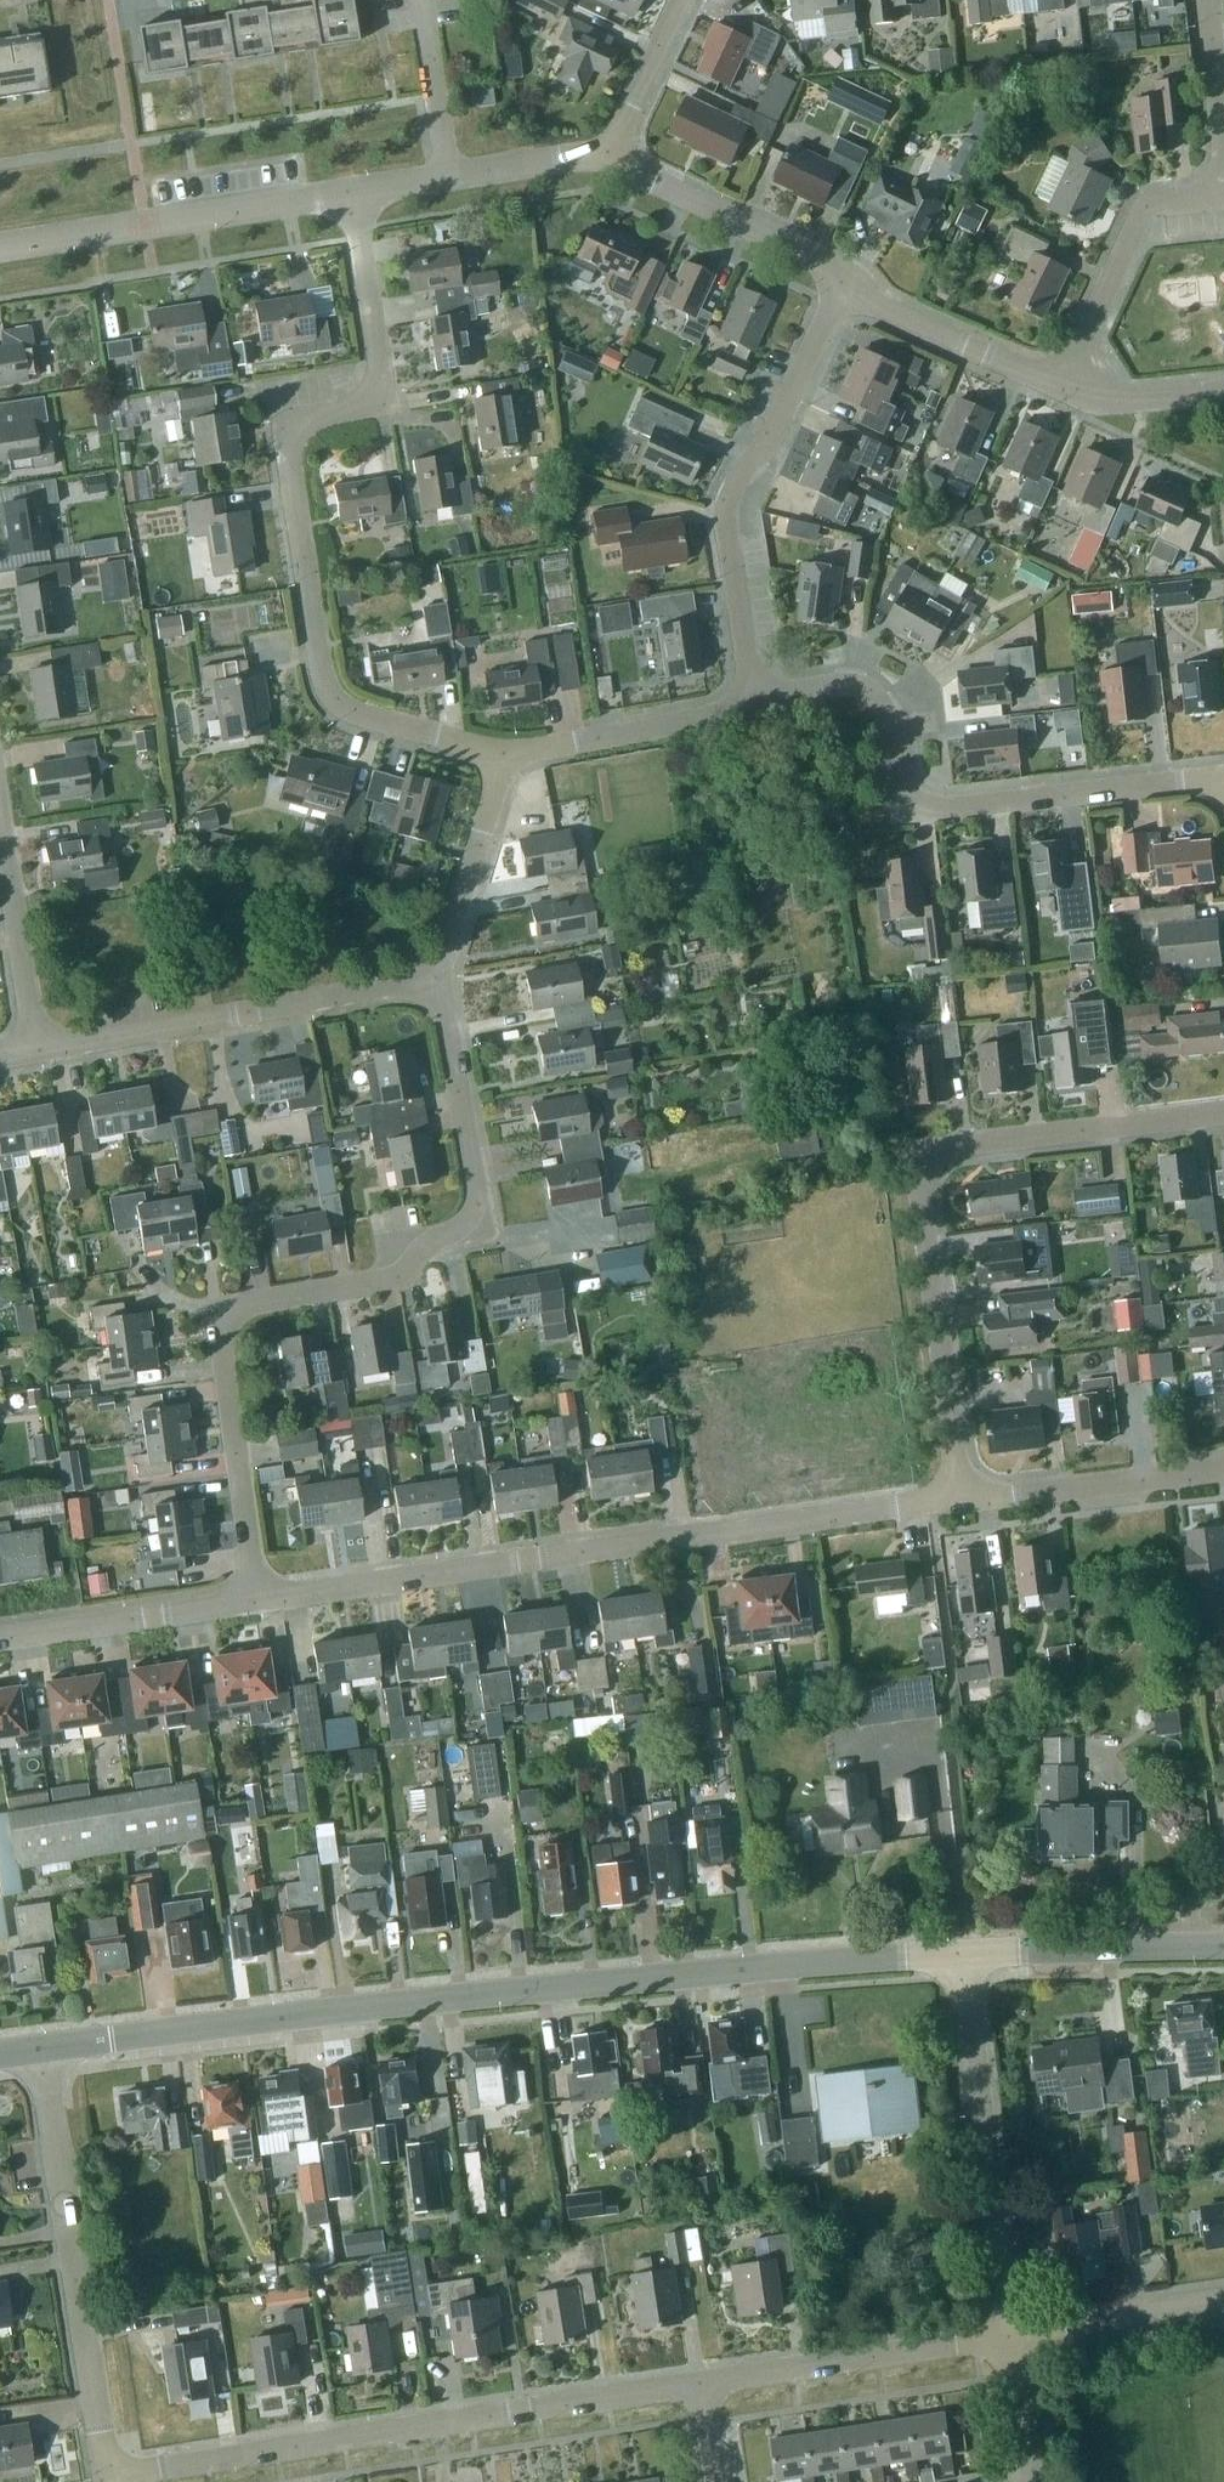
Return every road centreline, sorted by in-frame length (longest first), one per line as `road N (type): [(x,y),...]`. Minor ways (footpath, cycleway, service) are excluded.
road 1 (tertiary): [(44,2047),(620,1980),(957,1951)]
road 2 (residential): [(255,1599),(219,1350),(232,1314),(258,1301),(383,1281),(473,1209),(435,980)]
road 3 (residential): [(505,753),(346,711),(319,674),(286,453),(289,431),(306,417),(364,406),(381,390),(353,191)]
road 4 (residential): [(255,1599),(960,1498)]
road 5 (residential): [(960,1498),(927,1153),(1223,1118)]
road 6 (residential): [(108,2474),(701,2381)]
road 7 (residential): [(1223,777),(943,803),(913,798),(897,770),(890,720),(867,692),(836,680),(751,679)]
road 8 (residential): [(108,2474),(44,2047)]
road 9 (residential): [(751,679),(730,496),(839,288)]
road 10 (residential): [(31,1050),(435,980)]
road 11 (unclassified): [(1010,2332),(957,1951)]
road 12 (residential): [(0,250),(353,191)]
road 13 (residential): [(701,2381),(1010,2332)]
road 14 (residential): [(1059,386),(1143,207),(1223,191)]
road 15 (residential): [(605,157),(804,248),(839,288)]
road 16 (residential): [(751,679),(740,704),(719,714),(505,753)]
road 17 (tertiary): [(957,1951),(1223,1949)]
road 18 (residential): [(960,1498),(1223,1469)]
road 19 (residential): [(0,1642),(255,1599)]
road 20 (residential): [(353,191),(572,153),(605,157)]
road 21 (residential): [(839,288),(1059,386)]
road 22 (residential): [(435,980),(505,753)]
road 23 (residential): [(1010,2332),(1223,2301)]
road 24 (residential): [(31,1050),(0,842)]
road 25 (residential): [(680,0),(605,157)]
road 26 (residential): [(1059,386),(1098,400),(1223,388)]
road 27 (unclassified): [(1029,2481),(1010,2332)]
road 28 (residential): [(1223,136),(1208,0)]

